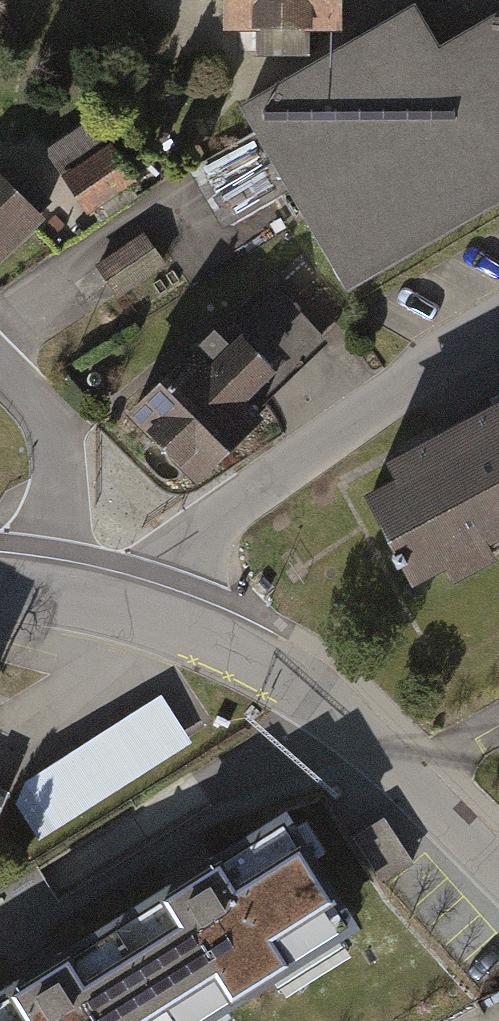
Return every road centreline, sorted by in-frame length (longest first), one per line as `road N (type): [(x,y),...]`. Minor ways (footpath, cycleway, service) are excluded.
road 1 (residential): [(0,587),(170,620),(284,674),(374,740),(498,866)]

